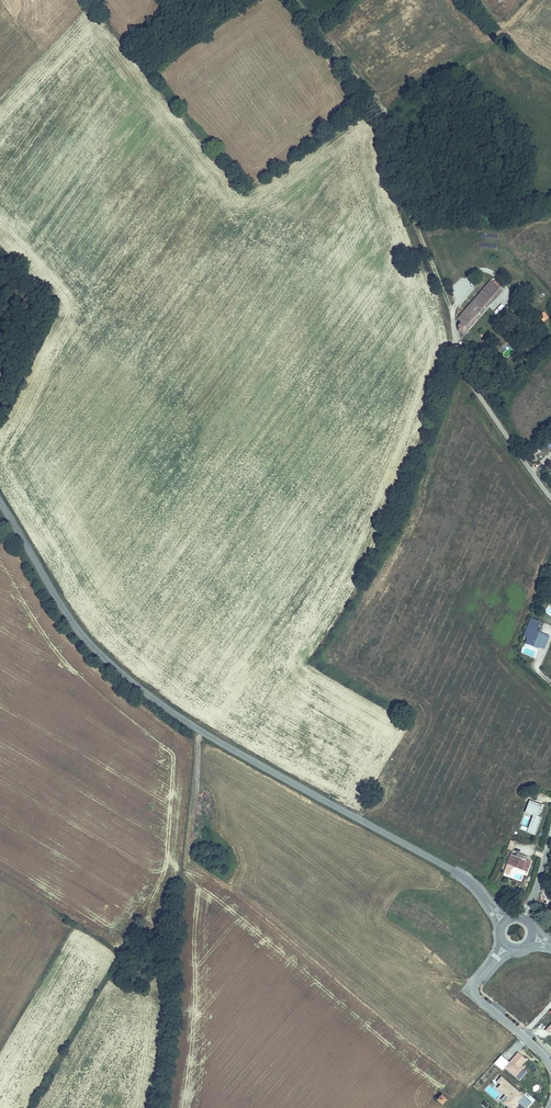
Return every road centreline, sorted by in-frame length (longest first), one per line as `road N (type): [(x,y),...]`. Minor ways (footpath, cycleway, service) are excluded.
road 1 (tertiary): [(506,922),(458,874),(196,728),(91,645),(0,499)]
road 2 (track): [(289,0),(383,121),(395,184),(453,313)]
road 3 (residential): [(550,1066),(475,996),(506,945)]

